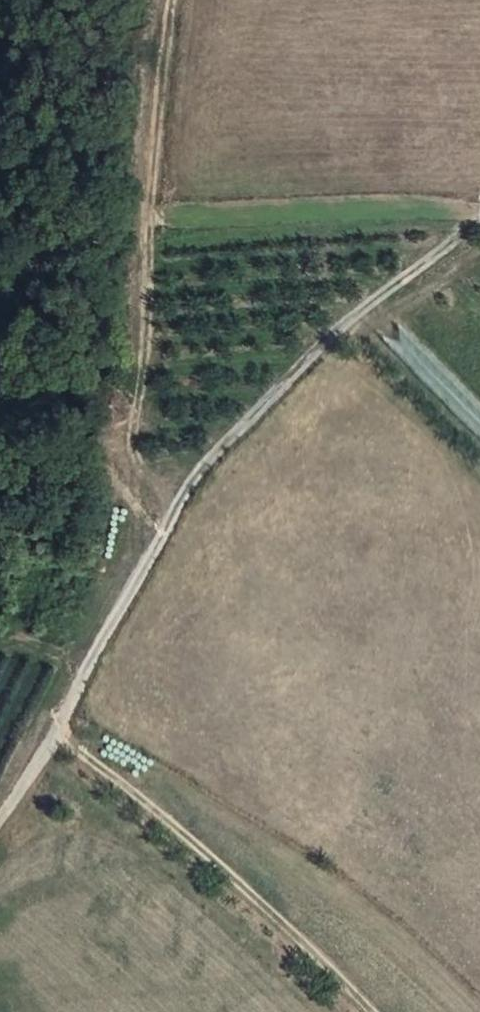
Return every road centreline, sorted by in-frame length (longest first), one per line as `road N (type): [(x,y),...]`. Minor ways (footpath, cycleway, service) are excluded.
road 1 (track): [(0,812),(59,736),(146,558),(203,464),(343,323),(479,218)]
road 2 (track): [(180,501),(145,475),(133,442),(173,0)]
road 3 (track): [(59,736),(169,821),(366,1011)]

